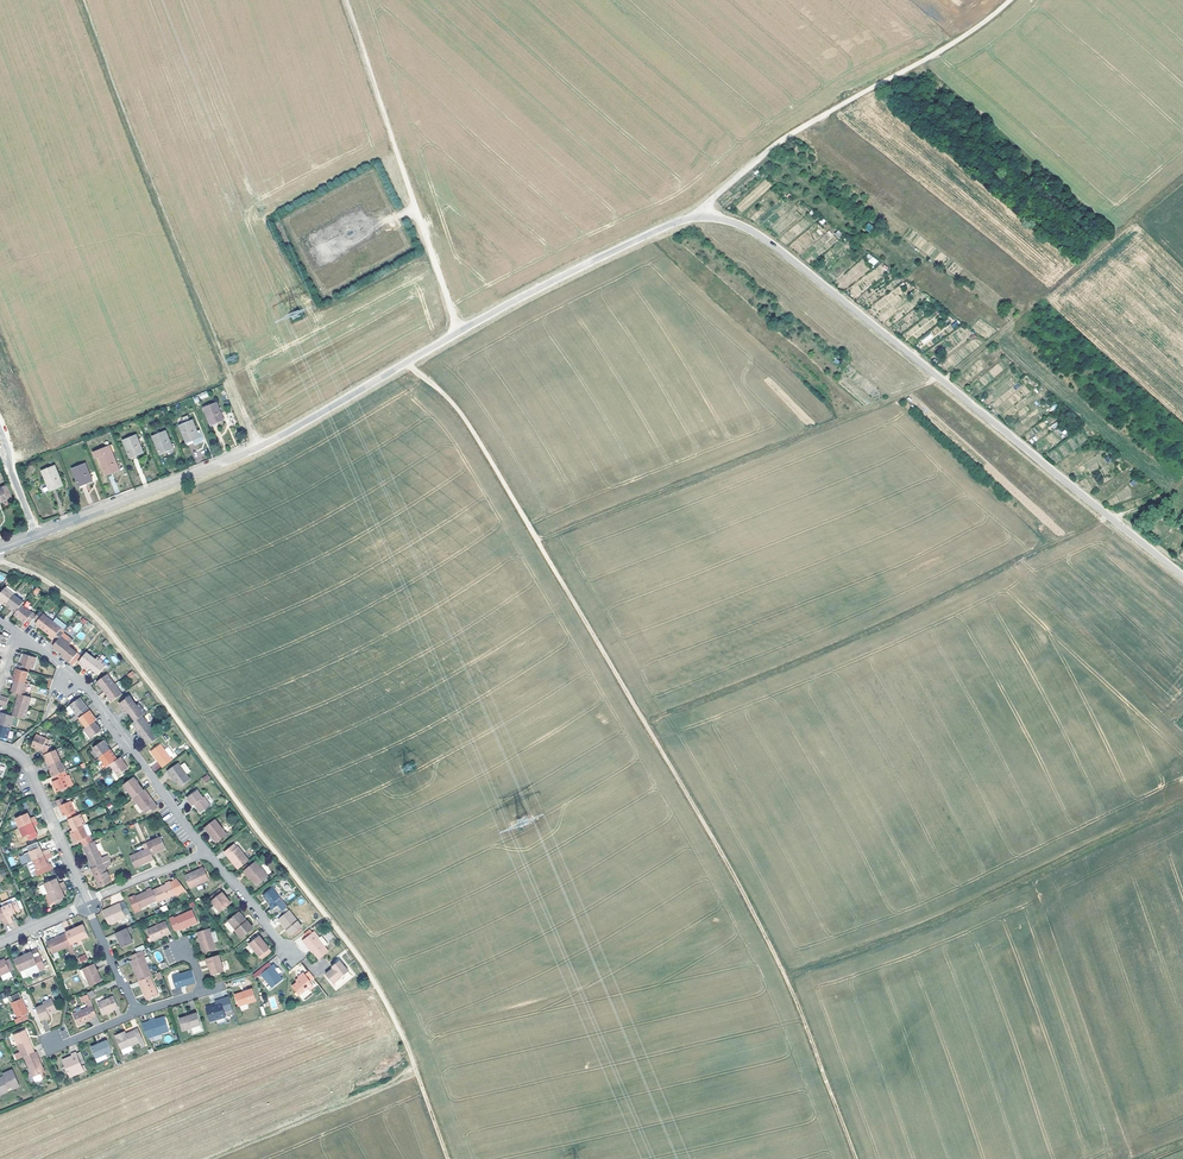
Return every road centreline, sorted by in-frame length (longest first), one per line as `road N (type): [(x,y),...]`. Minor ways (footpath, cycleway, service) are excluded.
road 1 (unclassified): [(258,448),(523,297),(675,223),(711,218),(767,241),(1182,576)]
road 2 (track): [(406,363),(474,432),(737,881),(794,996),(856,1158)]
road 3 (track): [(0,560),(95,617),(343,936),(401,1034),(448,1158)]
road 4 (track): [(645,723),(858,636),(1110,517)]
road 5 (track): [(82,0),(258,448)]
road 6 (track): [(786,978),(941,918),(1182,802)]
road 7 (track): [(538,541),(939,378)]
road 8 (track): [(1011,0),(939,52),(789,137),(700,217)]
road 9 (track): [(458,332),(344,0)]
road 10 (track): [(1182,179),(943,381)]
road 11 (residential): [(37,536),(258,448)]
road 12 (track): [(414,1066),(365,1097),(210,1158)]
road 13 (residential): [(0,748),(29,768),(86,903)]
road 14 (residential): [(125,741),(208,851)]
road 15 (residential): [(208,851),(291,956)]
road 16 (residential): [(86,903),(208,851)]
road 17 (residential): [(86,903),(137,1012)]

